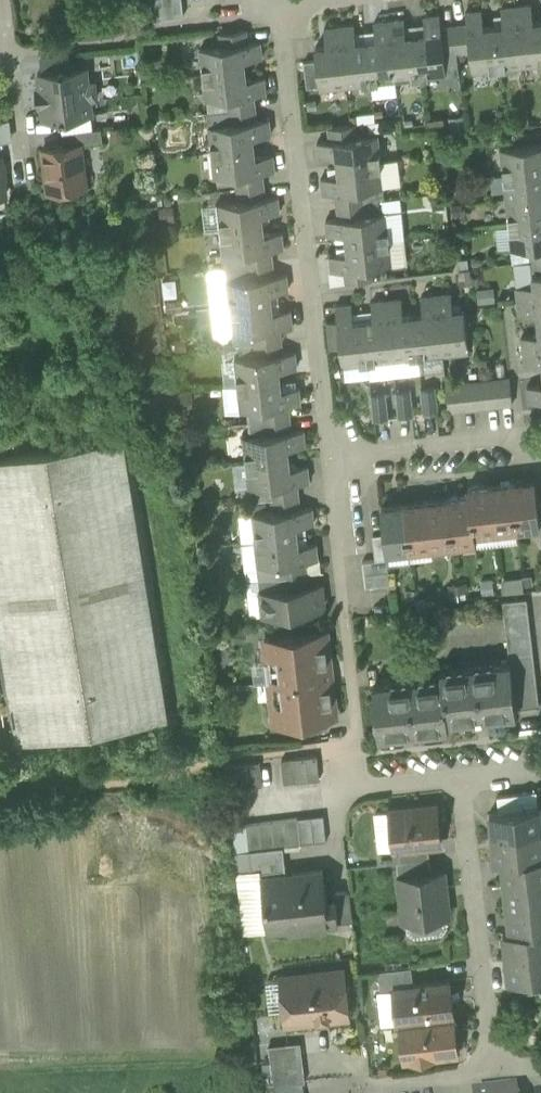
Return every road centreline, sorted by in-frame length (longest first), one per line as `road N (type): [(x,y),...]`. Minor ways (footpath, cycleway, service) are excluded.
road 1 (residential): [(280,0),(334,472)]
road 2 (residential): [(334,472),(362,777),(457,767)]
road 3 (residential): [(457,767),(498,1074)]
road 4 (residential): [(540,451),(334,472)]
road 5 (residential): [(355,1089),(498,1074)]

